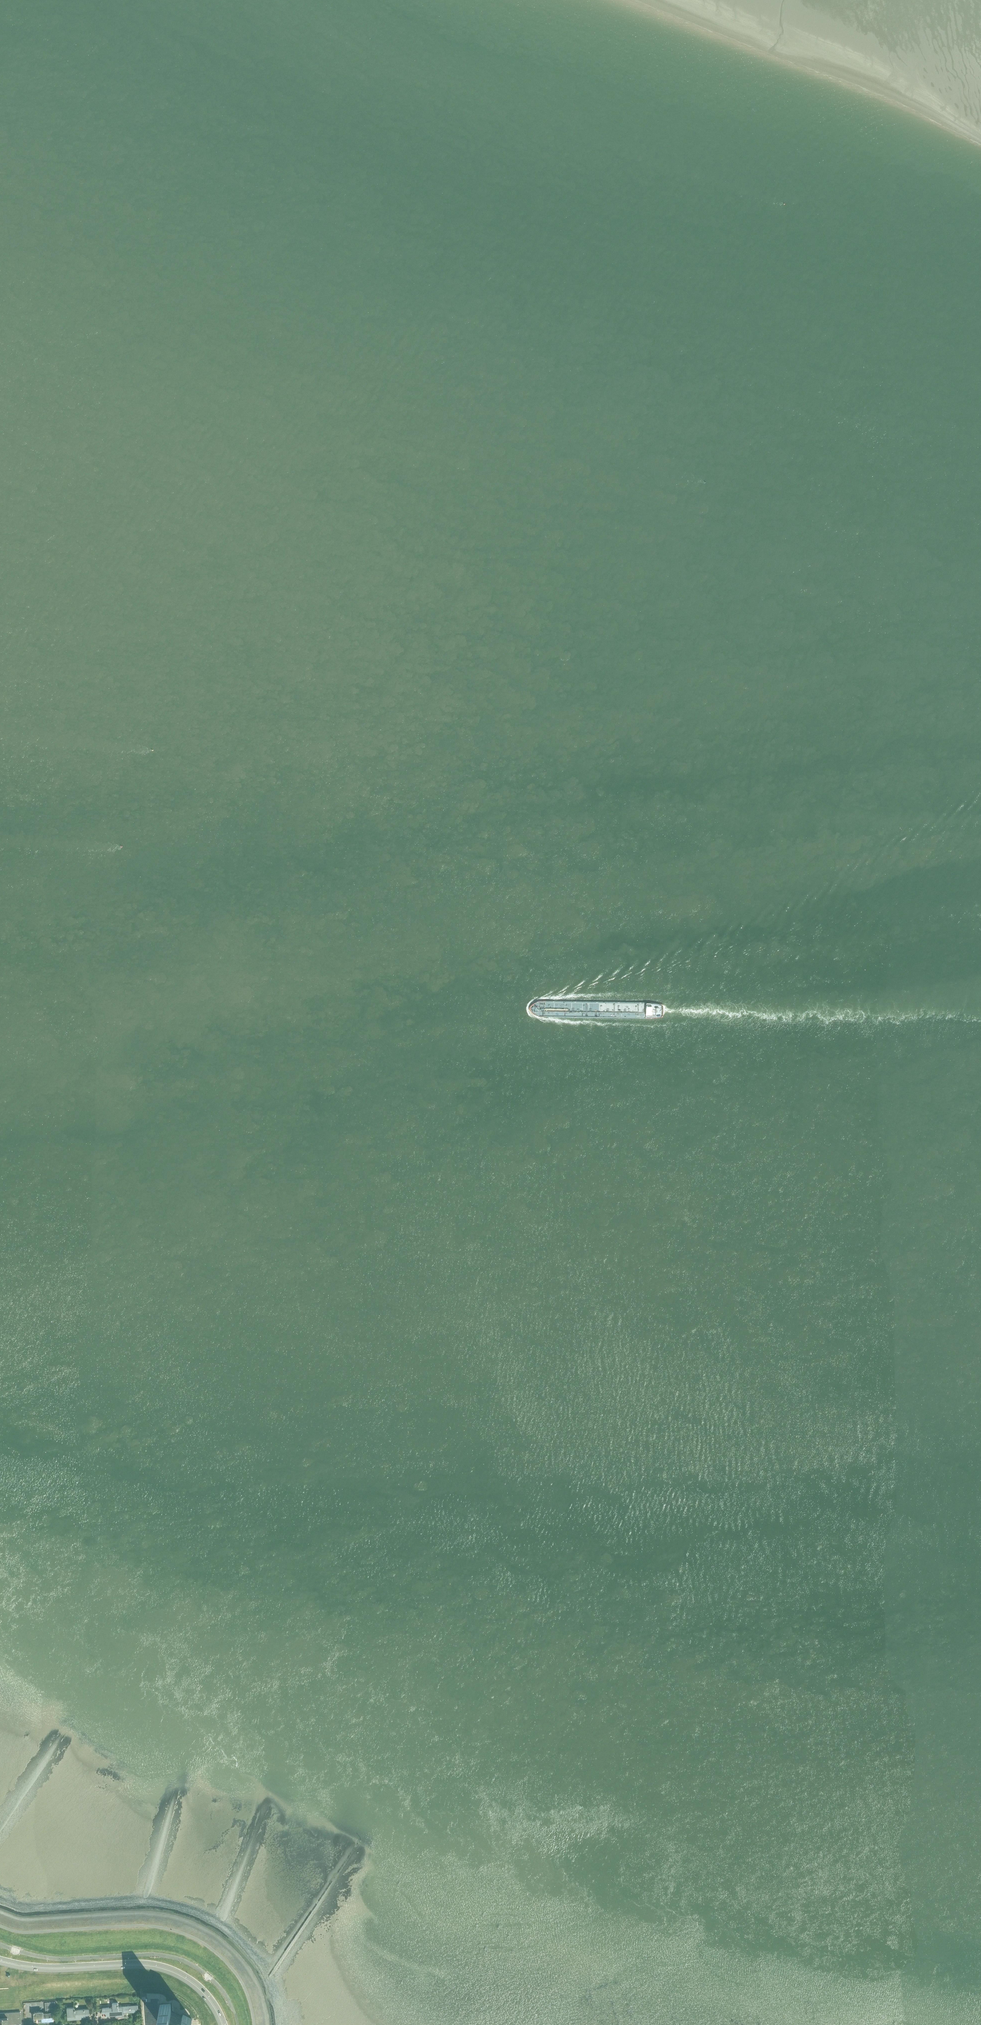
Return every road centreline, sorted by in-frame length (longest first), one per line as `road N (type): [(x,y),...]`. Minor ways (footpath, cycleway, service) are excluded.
road 1 (secondary): [(223,2024),(203,1993),(164,1968),(0,1961)]

